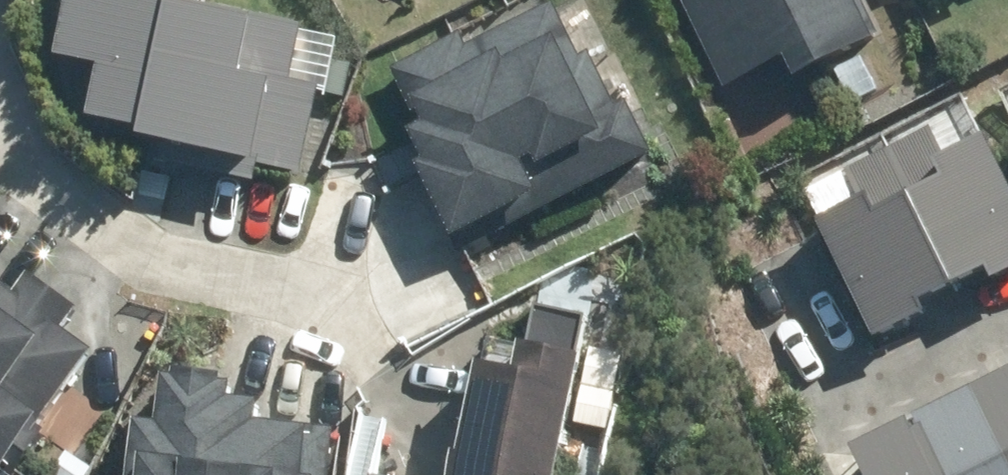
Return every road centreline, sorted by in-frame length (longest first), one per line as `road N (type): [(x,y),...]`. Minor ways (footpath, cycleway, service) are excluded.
road 1 (residential): [(0,114),(38,177),(175,258),(375,307)]
road 2 (residential): [(1007,330),(890,388)]

